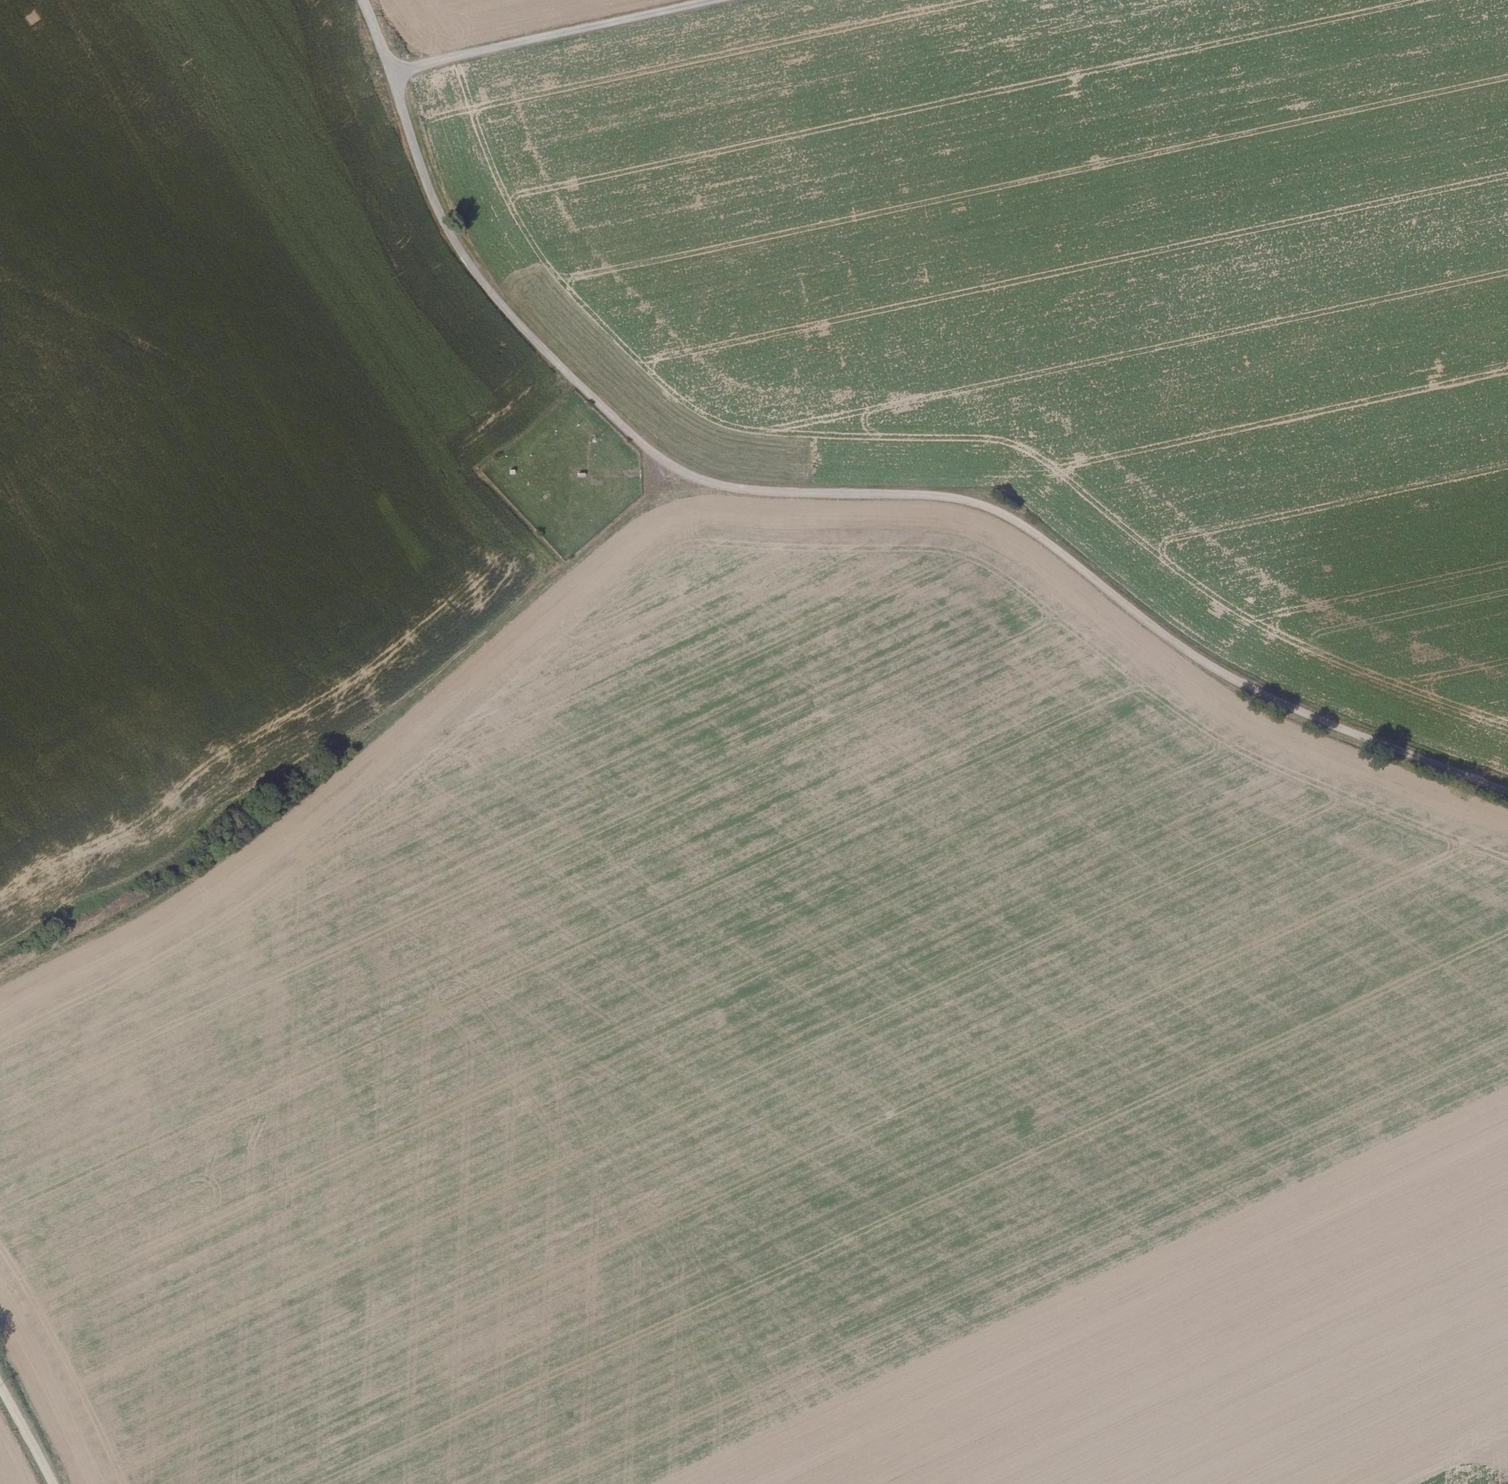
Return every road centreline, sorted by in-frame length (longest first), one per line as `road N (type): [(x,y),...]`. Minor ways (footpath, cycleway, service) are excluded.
road 1 (track): [(365,0),(451,233),(499,305),(585,393),(700,483),(897,492),(984,504),(1029,529),(1228,678),(1340,732),(1507,796)]
road 2 (track): [(391,69),(712,0)]

